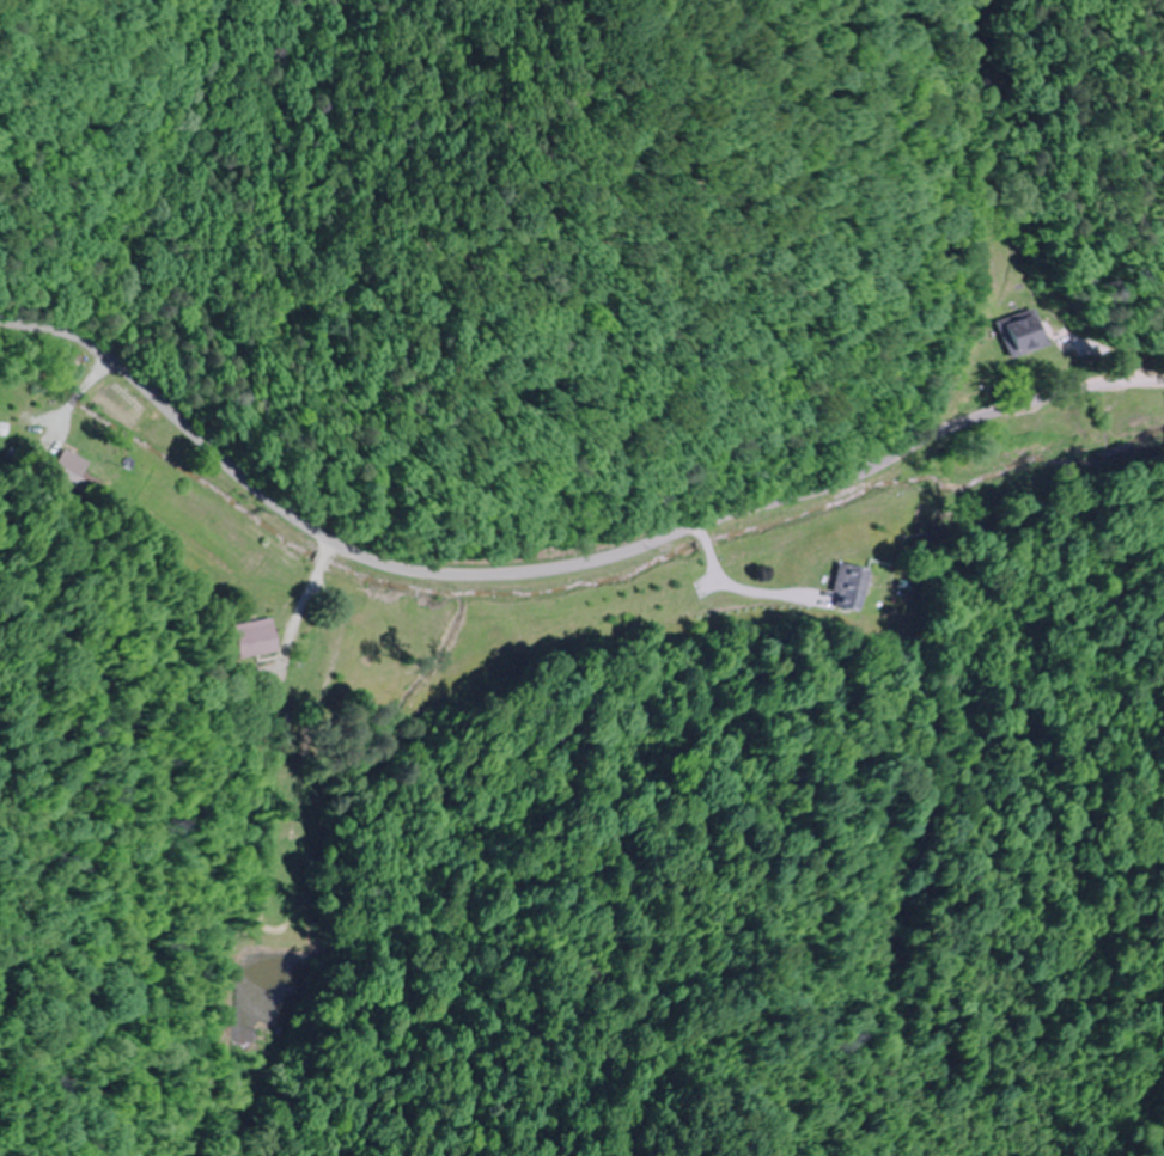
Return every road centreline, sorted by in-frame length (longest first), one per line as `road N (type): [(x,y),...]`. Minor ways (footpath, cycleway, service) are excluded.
road 1 (residential): [(0,320),(48,328),(102,350),(315,531),(376,563),(445,575),(596,558),(848,477),(1013,405),(1085,386),(1163,382)]

